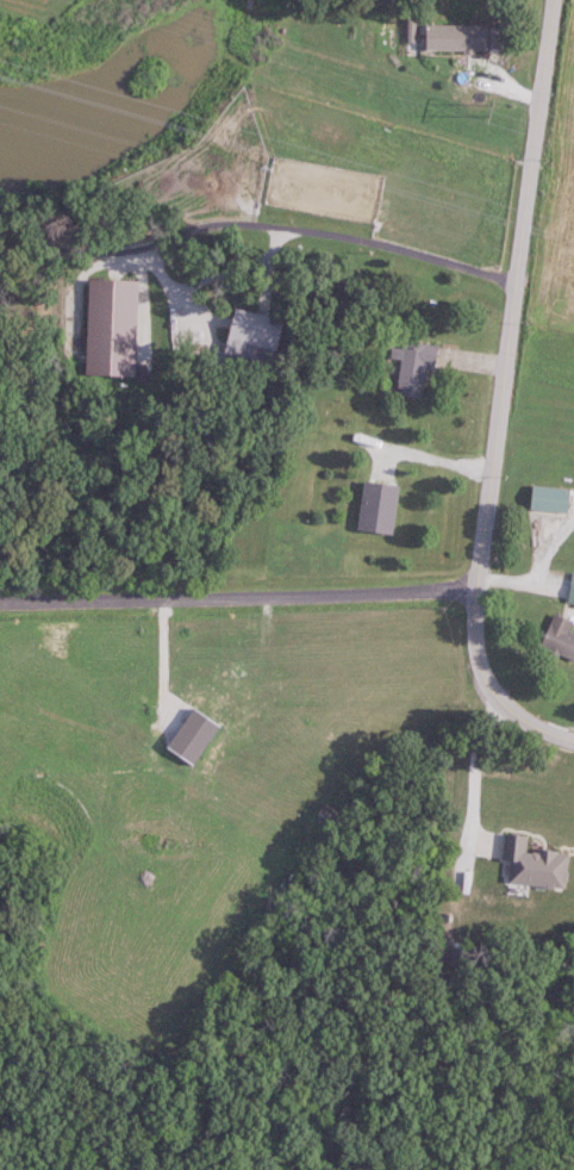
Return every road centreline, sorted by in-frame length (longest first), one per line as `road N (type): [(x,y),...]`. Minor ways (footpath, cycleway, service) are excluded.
road 1 (residential): [(554,0),(485,522),(478,640),(483,678),(499,702),(573,741)]
road 2 (residential): [(481,589),(0,603)]

